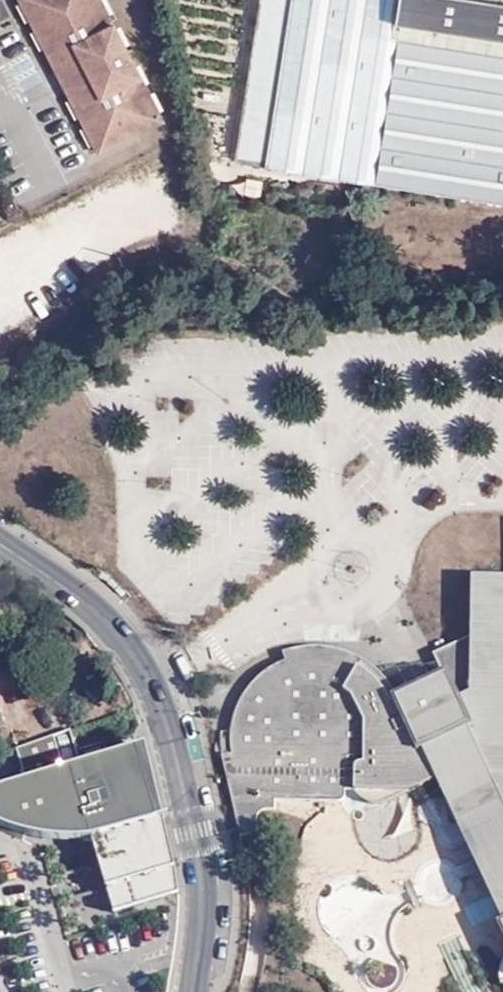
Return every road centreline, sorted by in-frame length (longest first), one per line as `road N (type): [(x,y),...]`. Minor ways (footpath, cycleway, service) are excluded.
road 1 (tertiary): [(191,991),(194,834),(173,738),(151,687),(125,646),(0,543)]

